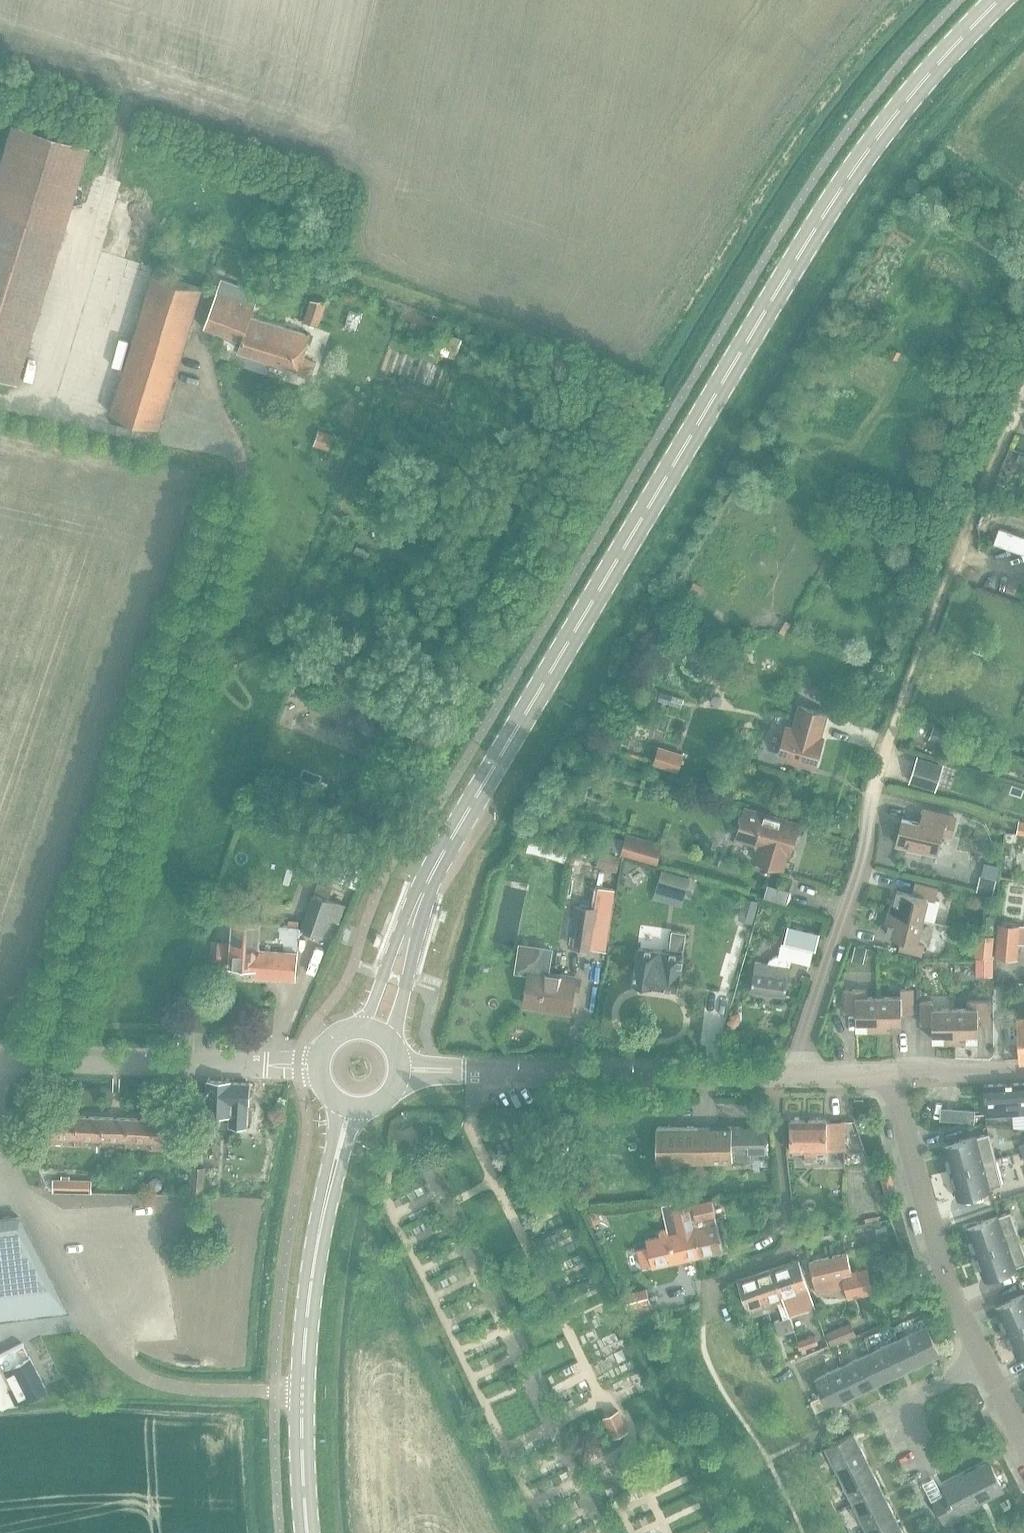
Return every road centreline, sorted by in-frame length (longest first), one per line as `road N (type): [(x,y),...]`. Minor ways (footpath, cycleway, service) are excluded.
road 1 (secondary): [(409,930),(460,820),(869,140),(996,0)]
road 2 (residential): [(0,1140),(88,1315),(119,1355),(153,1383),(300,1394)]
road 3 (track): [(872,791),(1023,395)]
road 4 (tertiary): [(775,1076),(467,1070)]
road 5 (residential): [(893,1076),(953,1294),(985,1362)]
road 6 (residential): [(805,1077),(805,1039),(867,854),(872,791)]
road 7 (residential): [(690,1283),(786,1254),(792,1241),(775,1076)]
road 8 (tertiary): [(265,1065),(0,1056)]
road 9 (secondary): [(300,1394),(329,1192)]
road 10 (residential): [(929,1479),(899,1417),(901,1402),(985,1362)]
road 11 (secondary): [(310,1532),(300,1394)]
road 12 (tertiary): [(1023,1069),(893,1076)]

